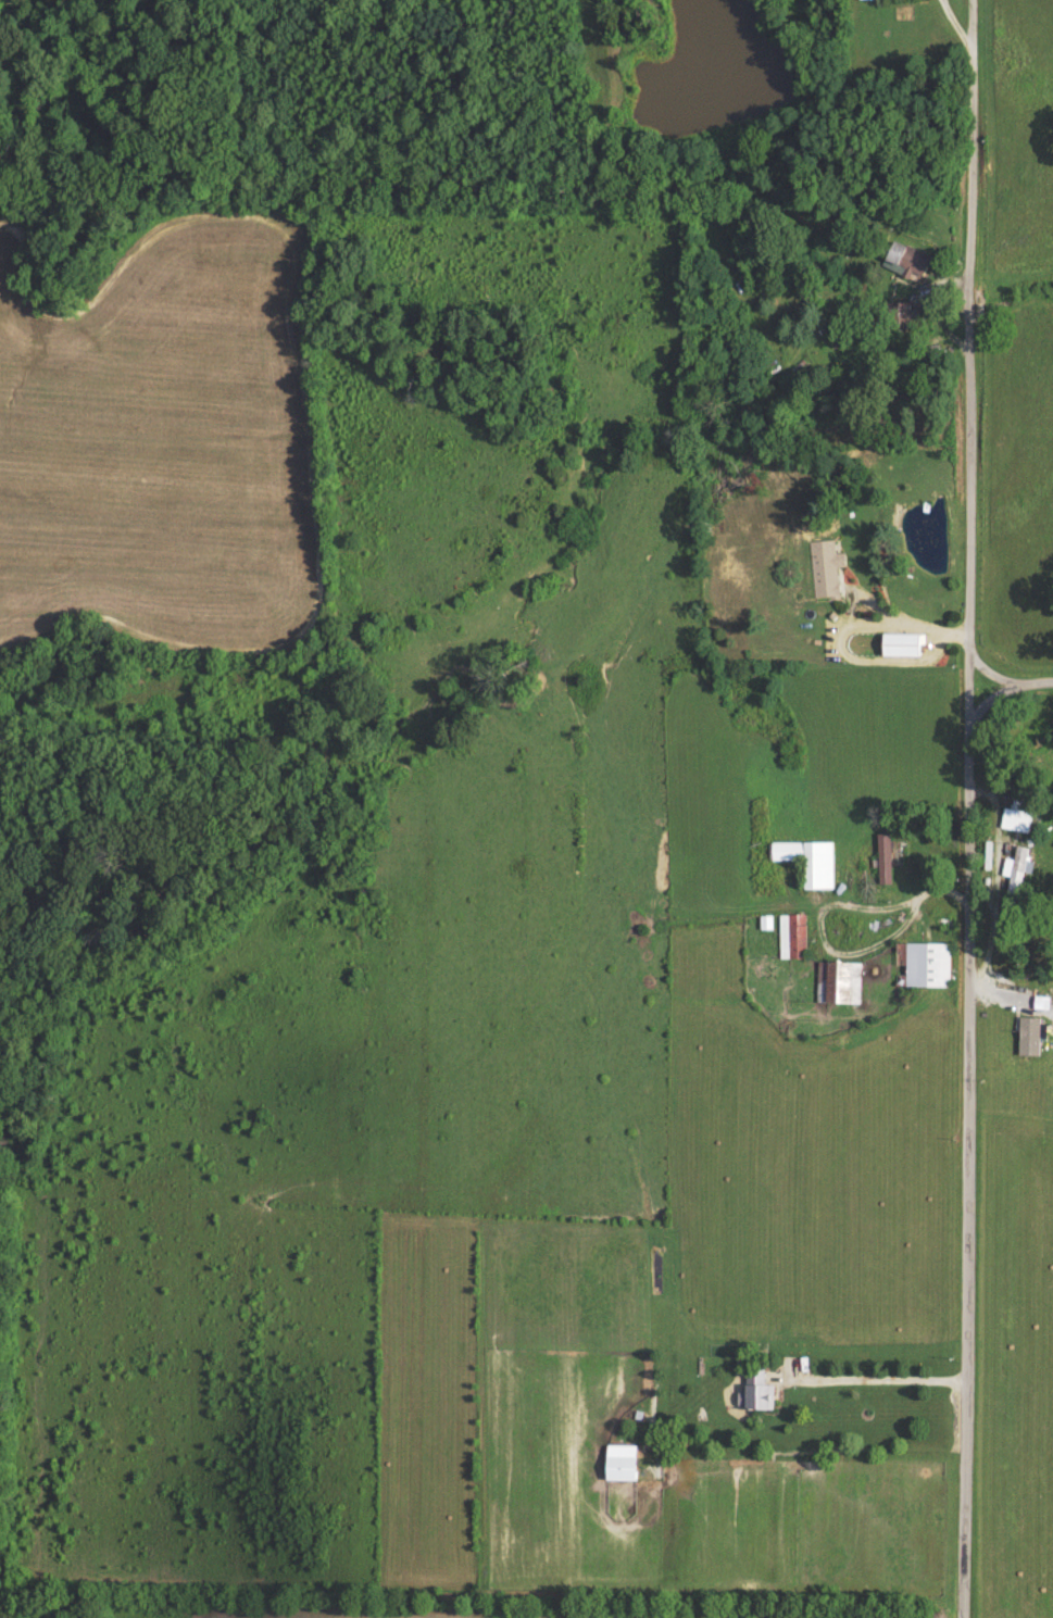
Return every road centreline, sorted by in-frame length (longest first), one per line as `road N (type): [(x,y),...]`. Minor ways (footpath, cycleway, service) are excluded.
road 1 (residential): [(962,1617),(971,0)]

